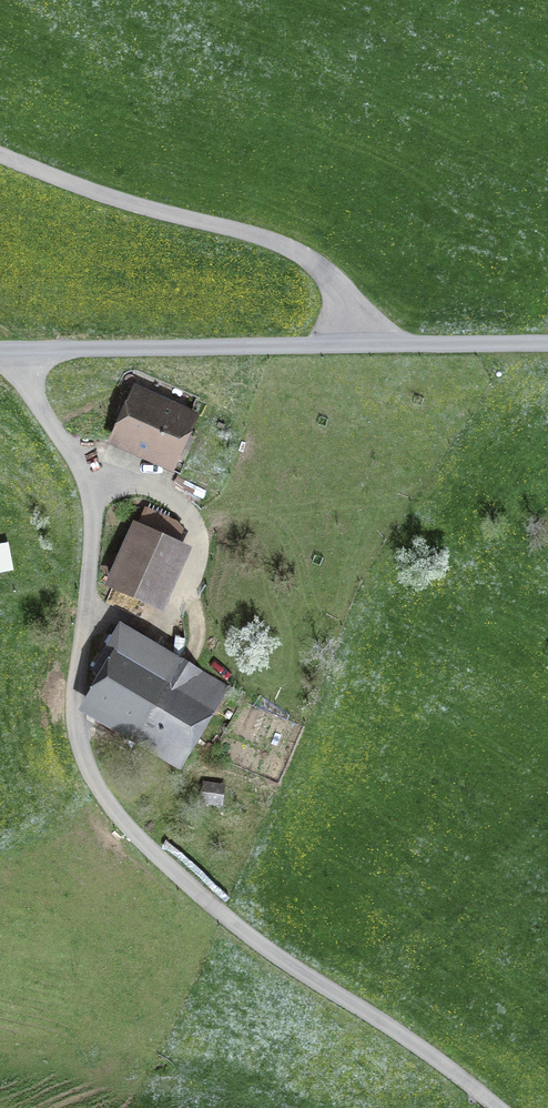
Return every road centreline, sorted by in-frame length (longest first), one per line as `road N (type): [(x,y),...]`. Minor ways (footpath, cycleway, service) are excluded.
road 1 (track): [(496,1107),(423,1048),(312,982),(216,910),(121,819),(82,750),(75,712),(89,506),(82,460),(34,397),(20,349)]
road 2 (unclassified): [(547,339),(0,349)]
road 3 (track): [(0,153),(292,248),(344,293),(348,340)]
road 4 (track): [(82,460),(171,495),(189,521),(197,570),(170,618),(155,625),(85,610)]

